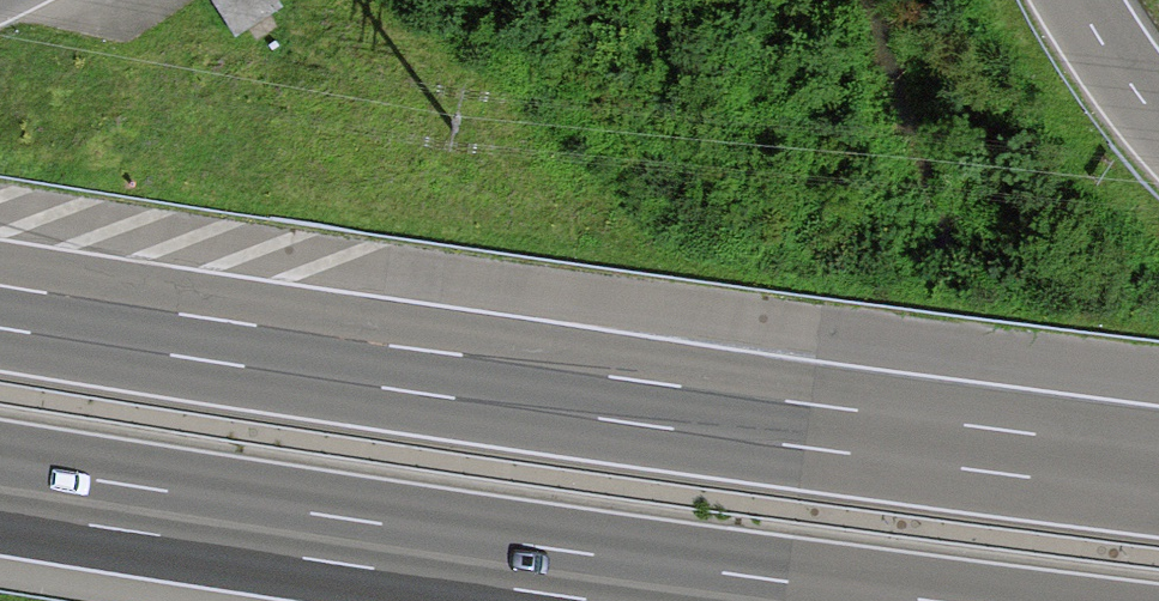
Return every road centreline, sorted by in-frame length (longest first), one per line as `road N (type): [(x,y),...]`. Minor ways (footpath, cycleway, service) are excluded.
road 1 (motorway): [(1158,471),(0,305)]
road 2 (motorway): [(0,487),(768,600)]
road 3 (motorway): [(1158,119),(1076,0)]

